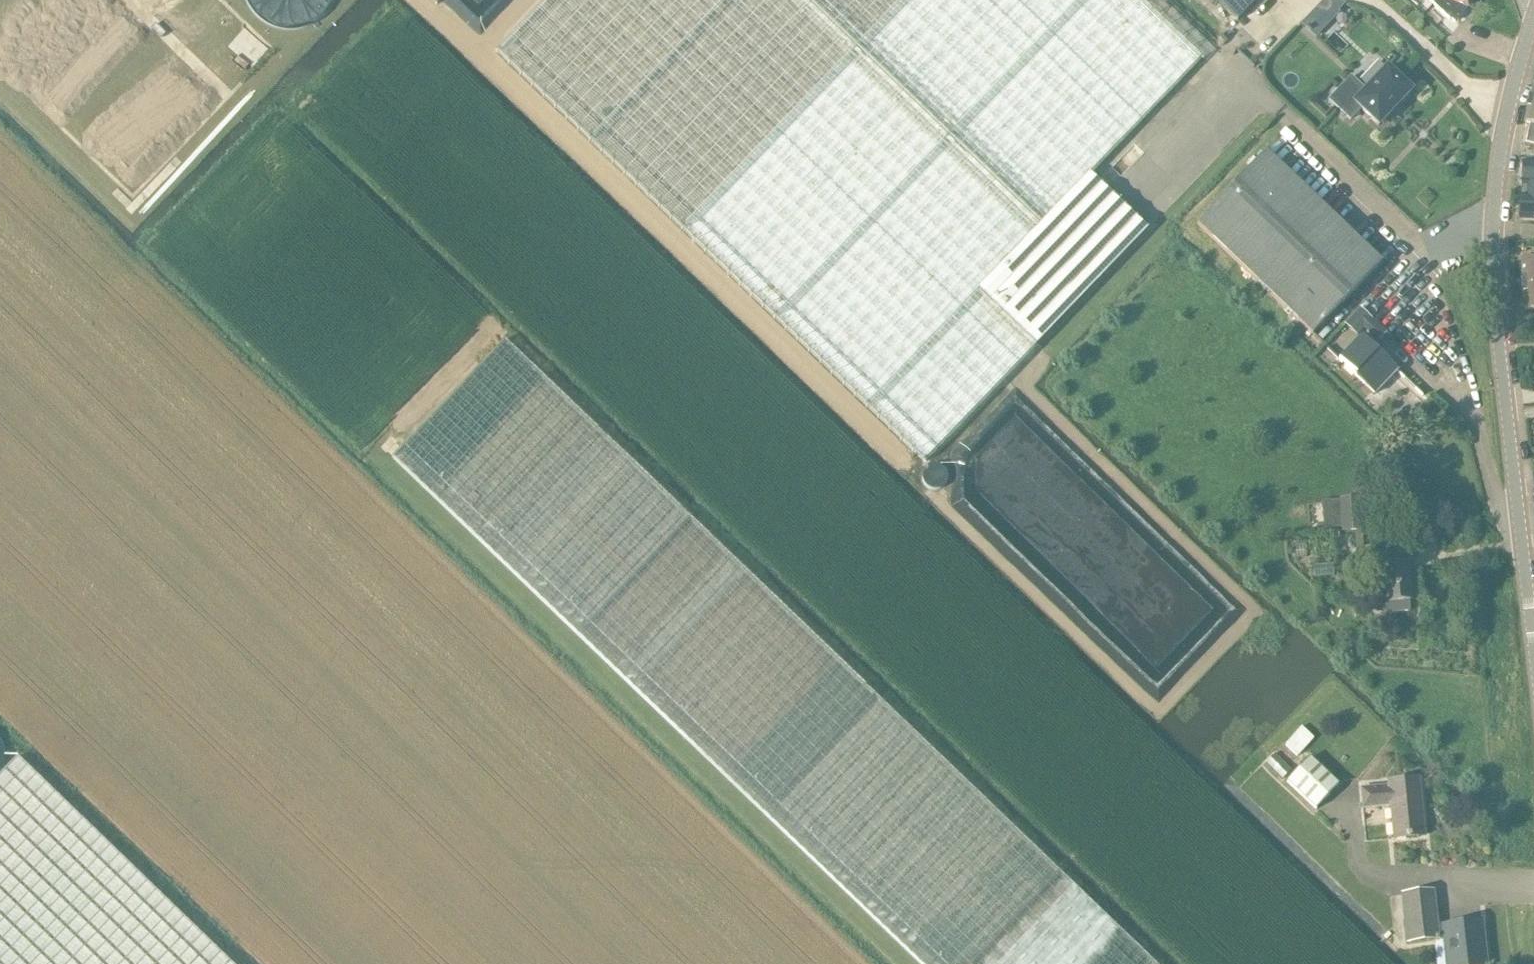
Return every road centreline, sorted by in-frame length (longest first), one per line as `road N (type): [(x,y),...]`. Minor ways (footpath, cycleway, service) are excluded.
road 1 (unclassified): [(1533,651),(1495,214),(1505,119),(1533,21)]

